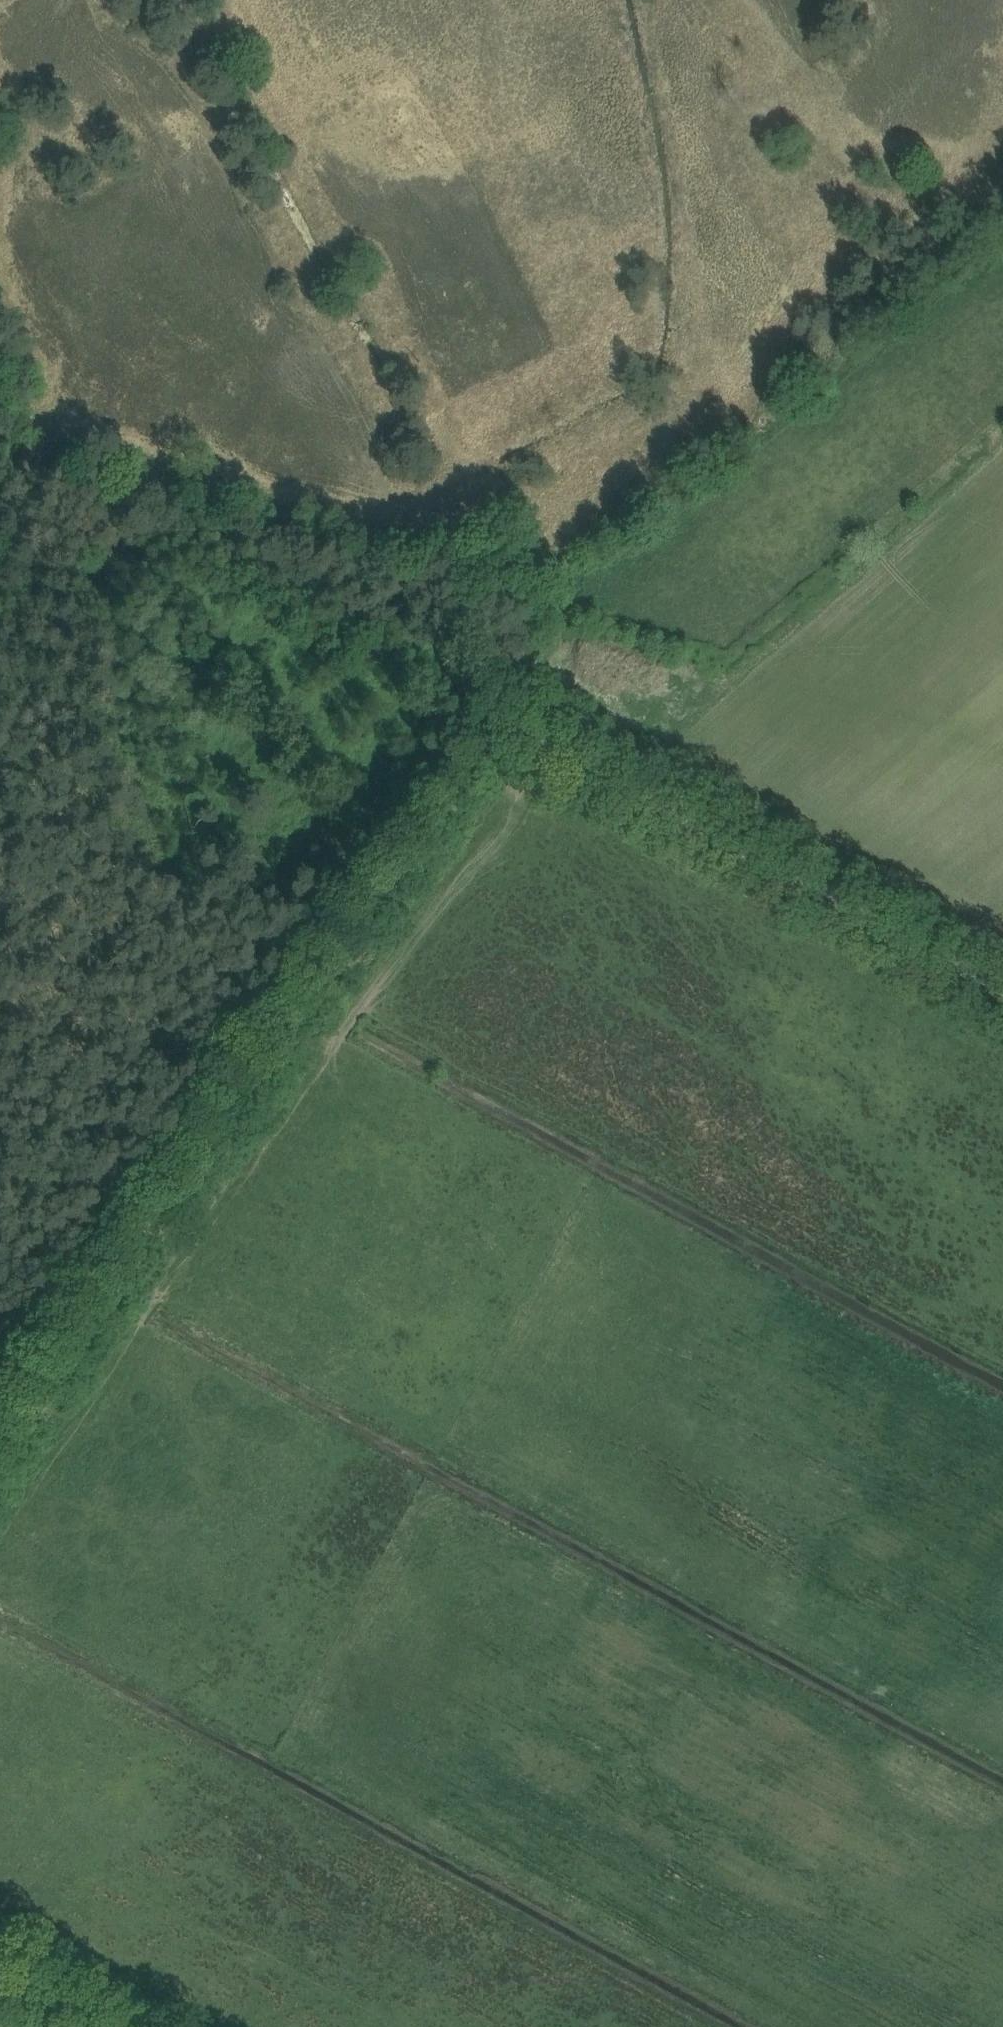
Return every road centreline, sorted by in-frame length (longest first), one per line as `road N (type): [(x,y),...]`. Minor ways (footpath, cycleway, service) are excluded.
road 1 (track): [(1002,985),(511,715),(339,928),(0,1428)]

